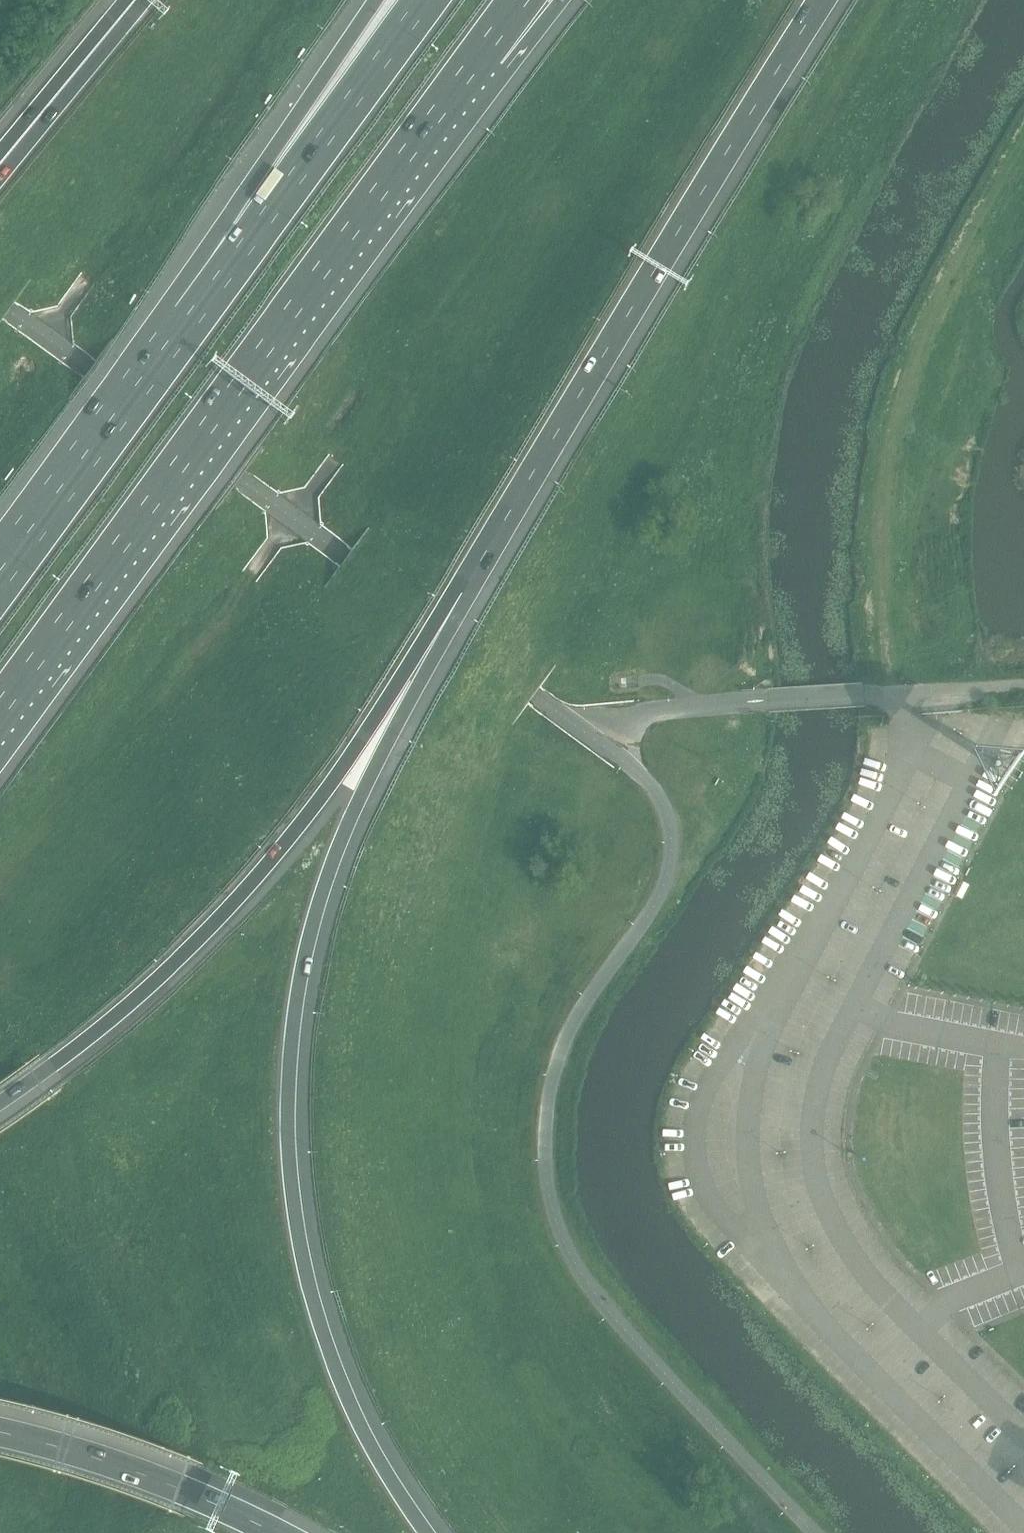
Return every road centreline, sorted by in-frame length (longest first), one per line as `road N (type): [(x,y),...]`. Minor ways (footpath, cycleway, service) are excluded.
road 1 (motorway): [(427,1532),(362,1428),(325,1340),(298,1232),(288,1095),(302,969),(333,862),(462,593)]
road 2 (motorway): [(0,721),(488,56)]
road 3 (motorway): [(462,593),(822,0)]
road 4 (motorway): [(0,1101),(108,1021),(229,907),(335,779),(462,593)]
road 5 (motorway): [(423,0),(188,314)]
road 6 (motorway): [(381,0),(188,314)]
road 7 (motorway): [(188,314),(0,571)]
road 8 (motorway): [(275,1532),(136,1473),(0,1432)]
road 9 (motorway): [(135,0),(0,163)]

